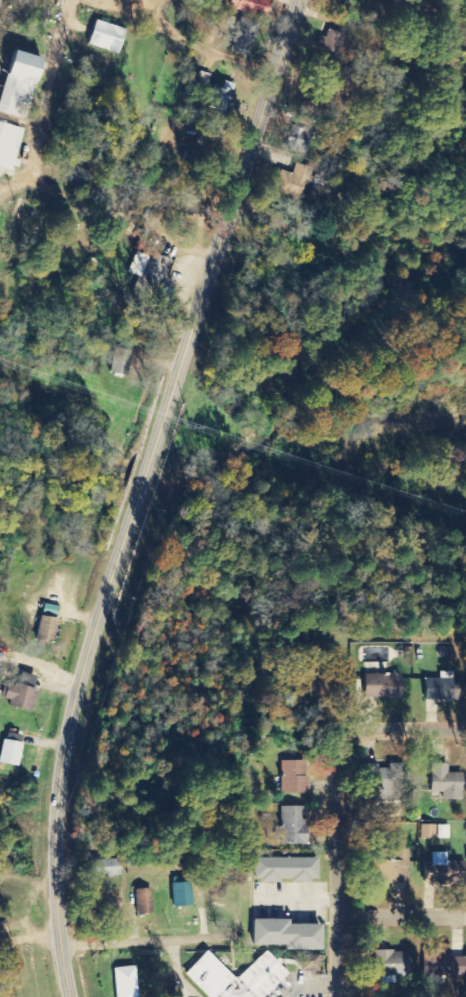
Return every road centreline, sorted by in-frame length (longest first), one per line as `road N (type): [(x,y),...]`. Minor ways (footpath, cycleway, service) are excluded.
road 1 (tertiary): [(69,996),(57,825),(79,685),(297,0)]
road 2 (residential): [(340,739),(333,760),(333,996)]
road 3 (residential): [(61,949),(212,938)]
road 4 (residential): [(332,917),(465,917)]
road 5 (residential): [(465,733),(340,739)]

